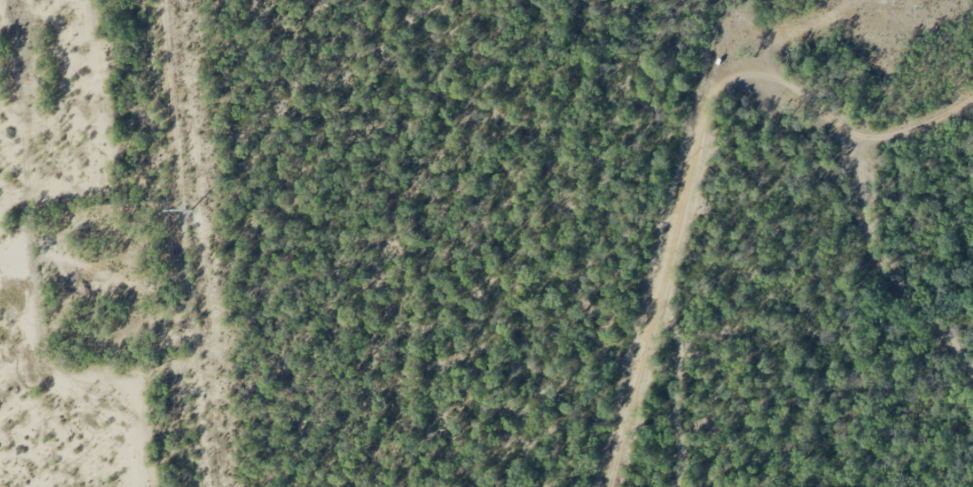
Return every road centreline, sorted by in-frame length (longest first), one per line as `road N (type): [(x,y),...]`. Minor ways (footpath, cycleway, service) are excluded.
road 1 (residential): [(972,355),(938,327),(855,166),(697,0)]

